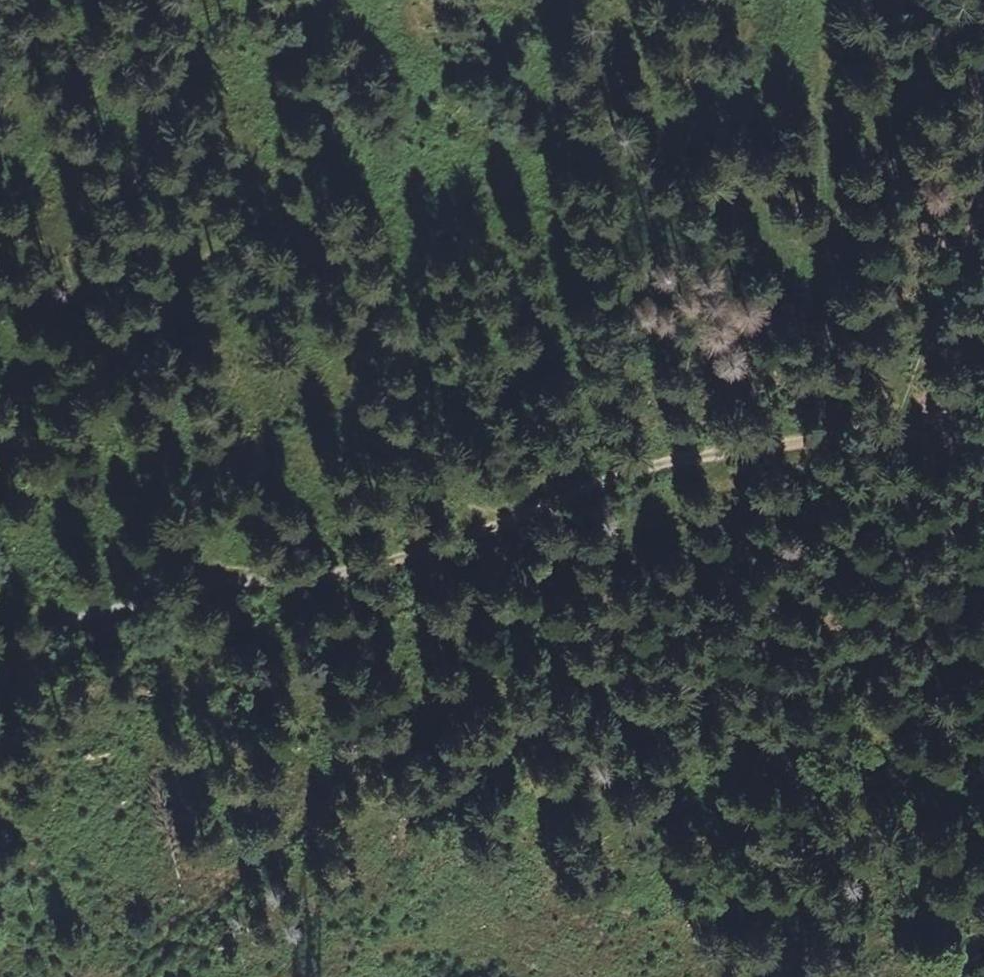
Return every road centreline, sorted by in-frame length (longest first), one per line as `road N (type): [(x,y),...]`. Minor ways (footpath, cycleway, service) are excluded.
road 1 (track): [(983,429),(925,426),(677,463),(382,565),(333,577),(194,578),(0,650)]

